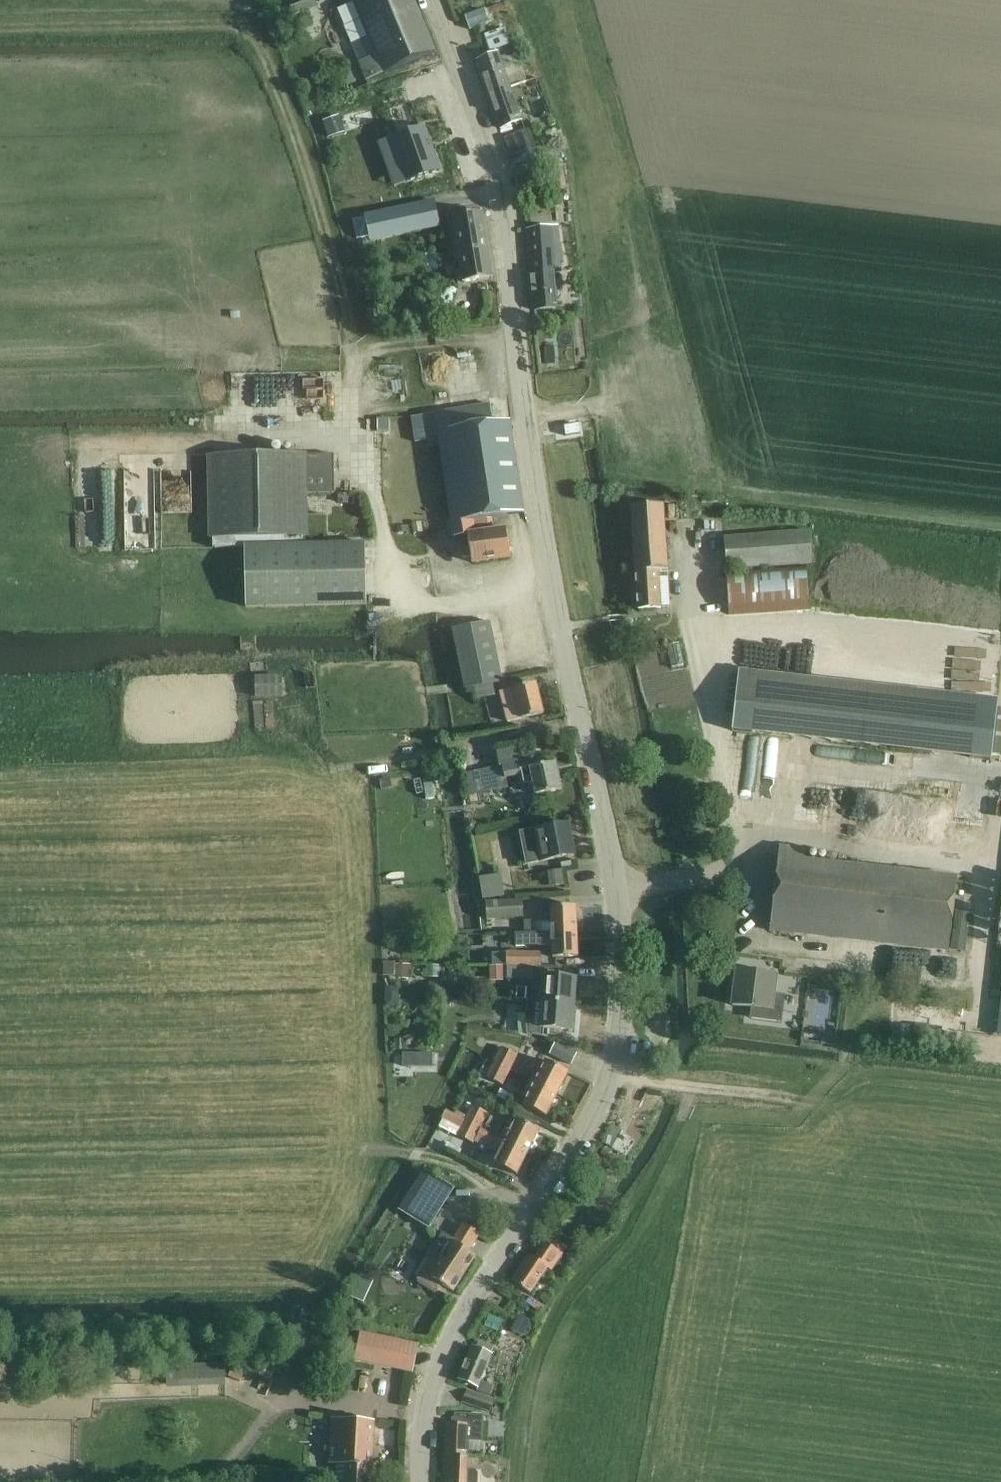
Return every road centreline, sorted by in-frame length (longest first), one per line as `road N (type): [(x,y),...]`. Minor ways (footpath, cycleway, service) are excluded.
road 1 (unclassified): [(422,1481),(433,1380),(602,1097),(622,966),(608,833),(554,605),(527,446),(504,204),(432,0)]

